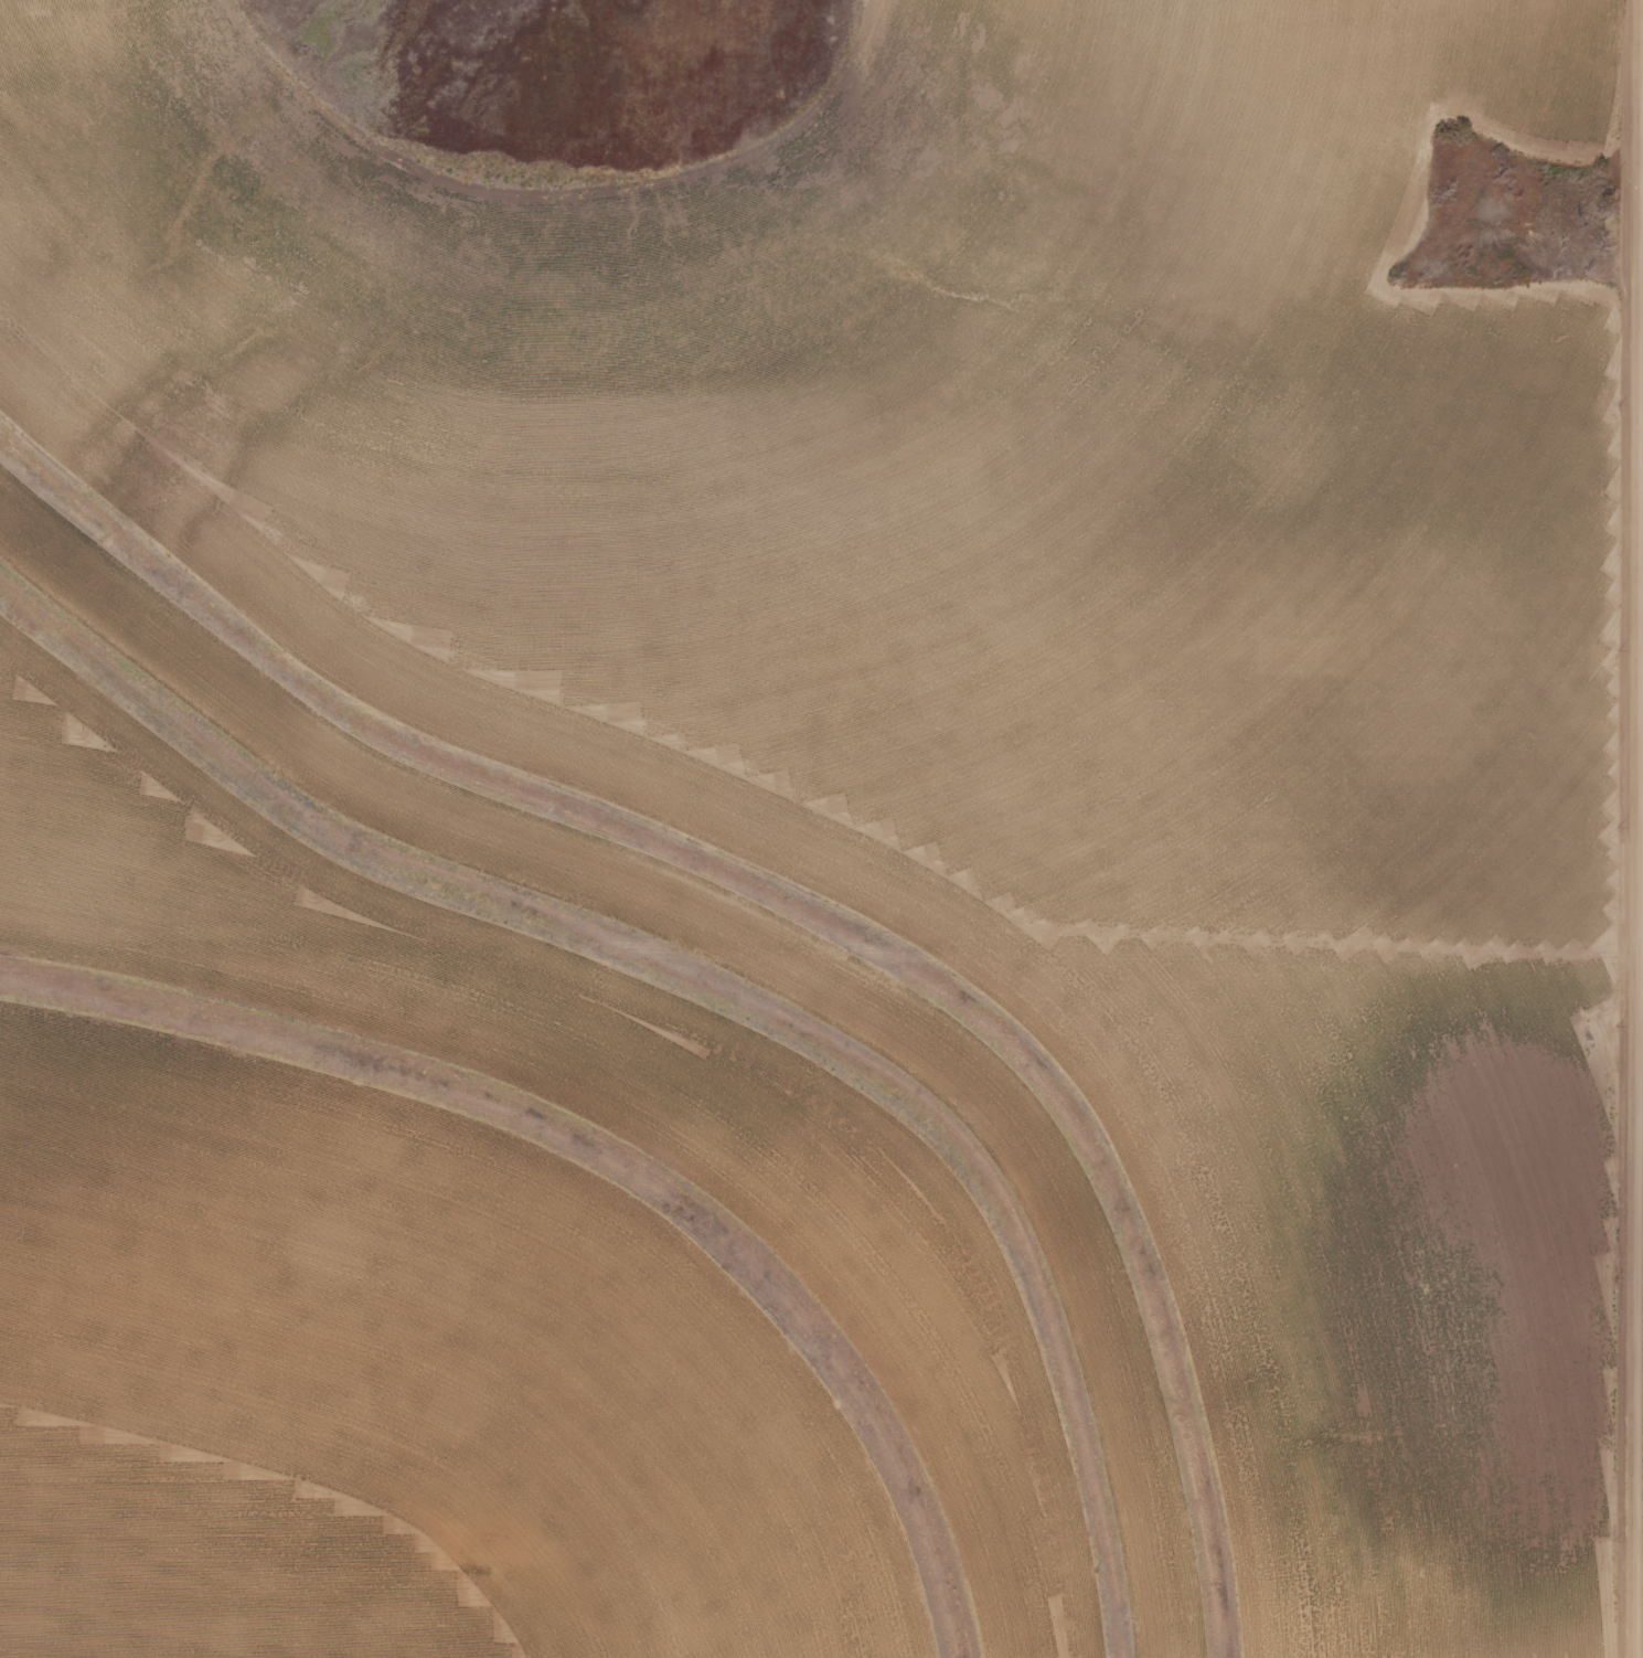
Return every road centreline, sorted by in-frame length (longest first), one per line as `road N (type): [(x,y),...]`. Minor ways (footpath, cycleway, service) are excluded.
road 1 (residential): [(1641,1657),(1642,1228)]

